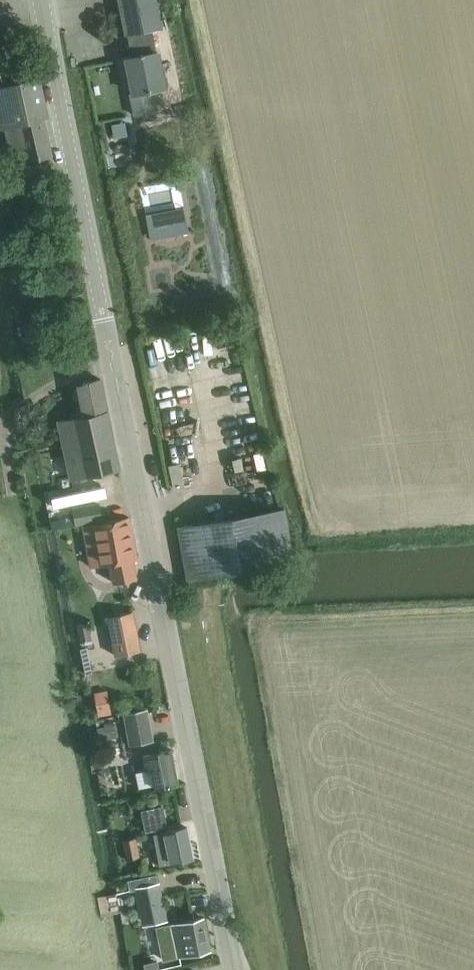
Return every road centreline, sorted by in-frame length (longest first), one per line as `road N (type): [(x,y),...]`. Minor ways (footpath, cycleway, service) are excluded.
road 1 (tertiary): [(225,941),(39,0)]

